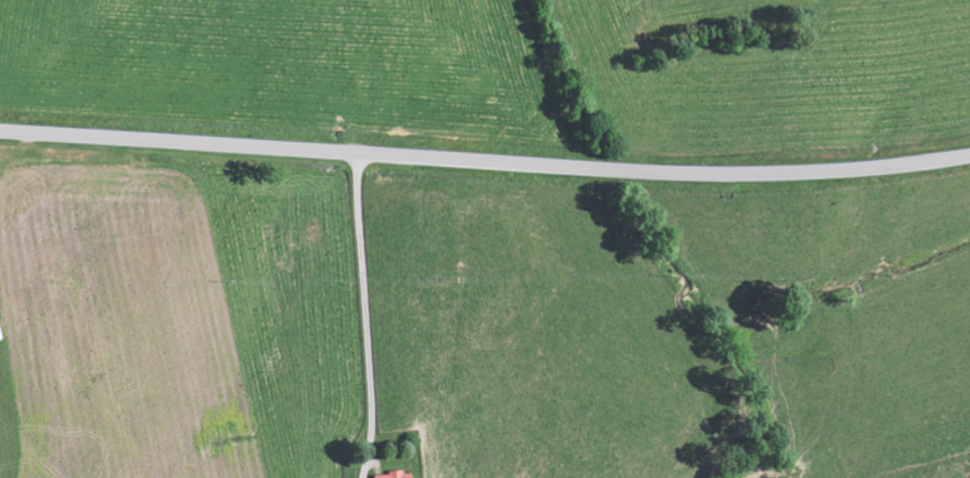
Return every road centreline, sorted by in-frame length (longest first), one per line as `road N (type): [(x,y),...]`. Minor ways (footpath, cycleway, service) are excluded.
road 1 (primary): [(969,155),(858,168),(657,172),(0,130)]

